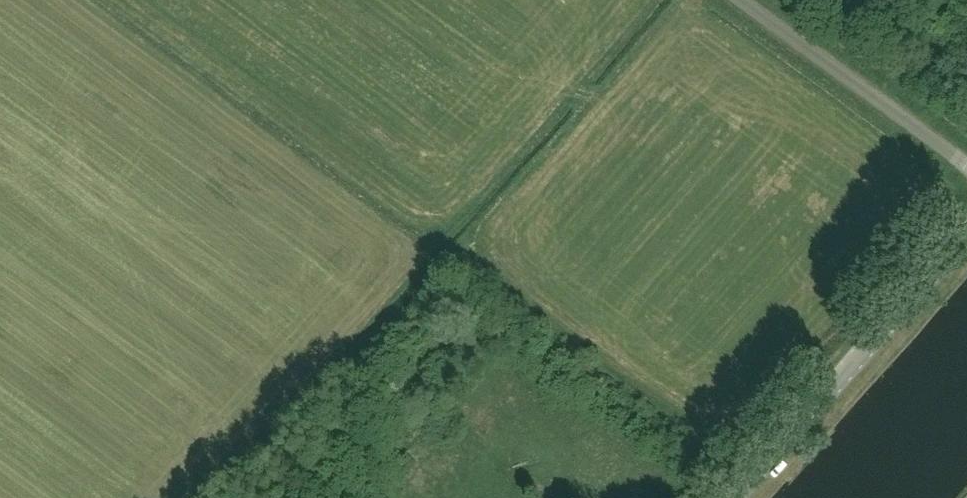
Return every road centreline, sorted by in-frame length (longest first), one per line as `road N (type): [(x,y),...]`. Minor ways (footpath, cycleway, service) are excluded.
road 1 (unclassified): [(751,497),(966,239)]
road 2 (unclassified): [(966,163),(742,0)]

